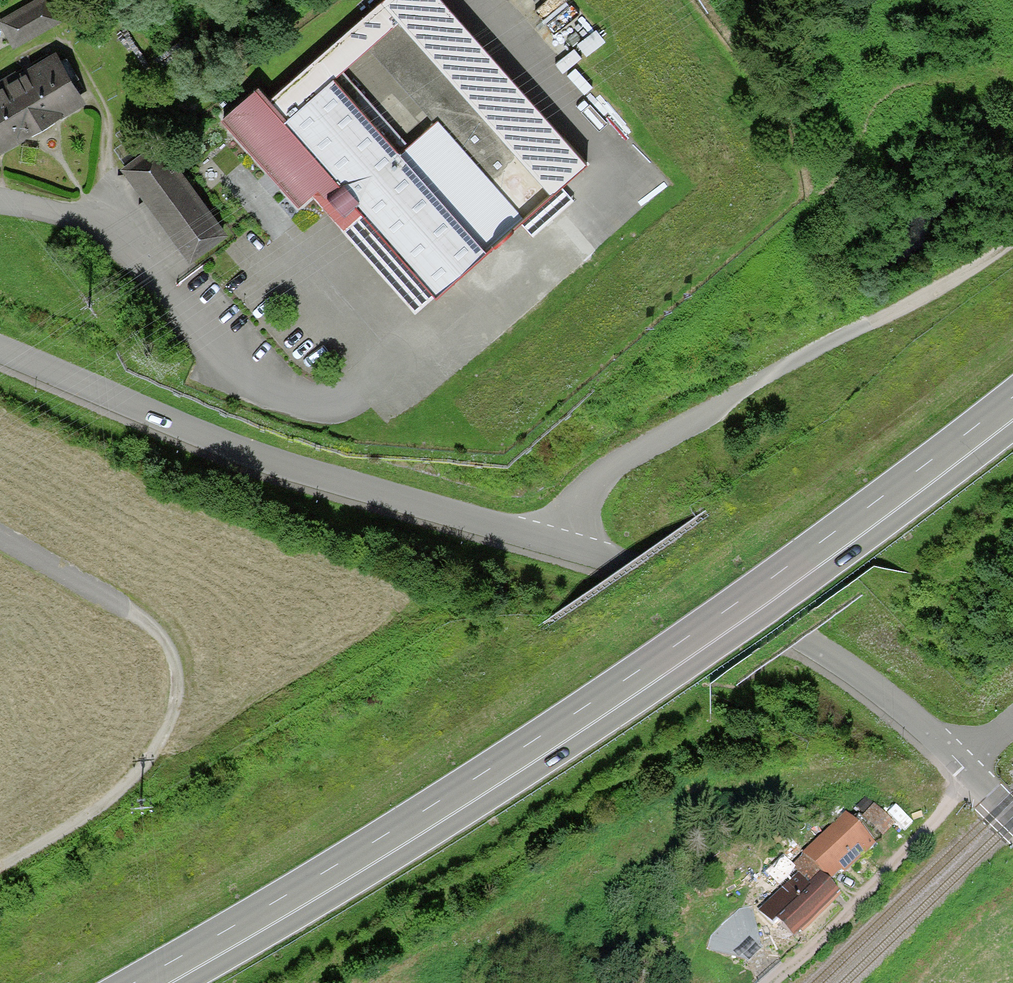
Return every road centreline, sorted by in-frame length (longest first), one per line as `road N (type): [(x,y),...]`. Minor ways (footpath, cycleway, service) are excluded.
road 1 (residential): [(0,349),(182,428),(668,584),(825,655),(897,705),(1012,815)]
road 2 (trunk): [(126,982),(262,909),(664,654),(1012,397)]
road 3 (track): [(551,541),(594,485),(634,453),(763,374),(915,301),(1012,242)]
road 4 (track): [(0,857),(130,774),(160,736),(176,674),(166,636),(128,603),(0,529)]
road 5 (track): [(1012,726),(969,768),(937,821),(762,982)]
road 6 (residential): [(0,192),(79,207),(161,285)]

